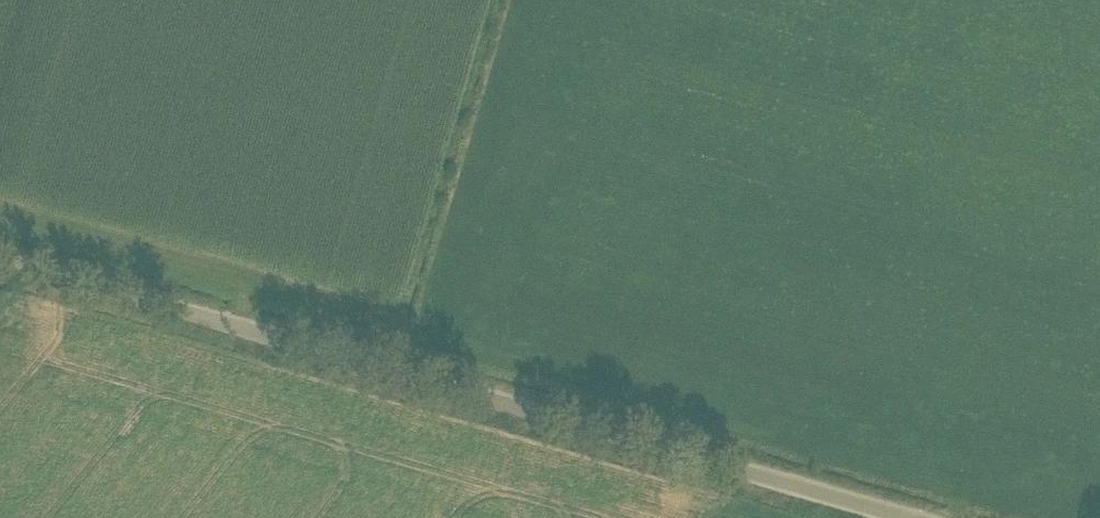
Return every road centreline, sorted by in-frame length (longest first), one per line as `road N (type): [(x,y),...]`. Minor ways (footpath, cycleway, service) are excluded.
road 1 (unclassified): [(917,517),(0,256)]

